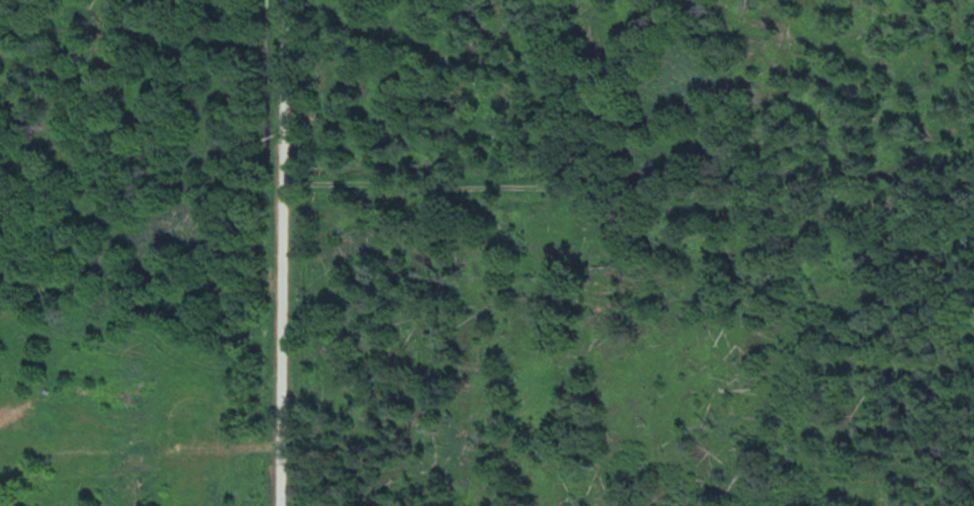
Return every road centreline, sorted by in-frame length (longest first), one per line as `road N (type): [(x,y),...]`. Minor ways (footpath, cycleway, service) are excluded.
road 1 (residential): [(277,505),(283,0)]

